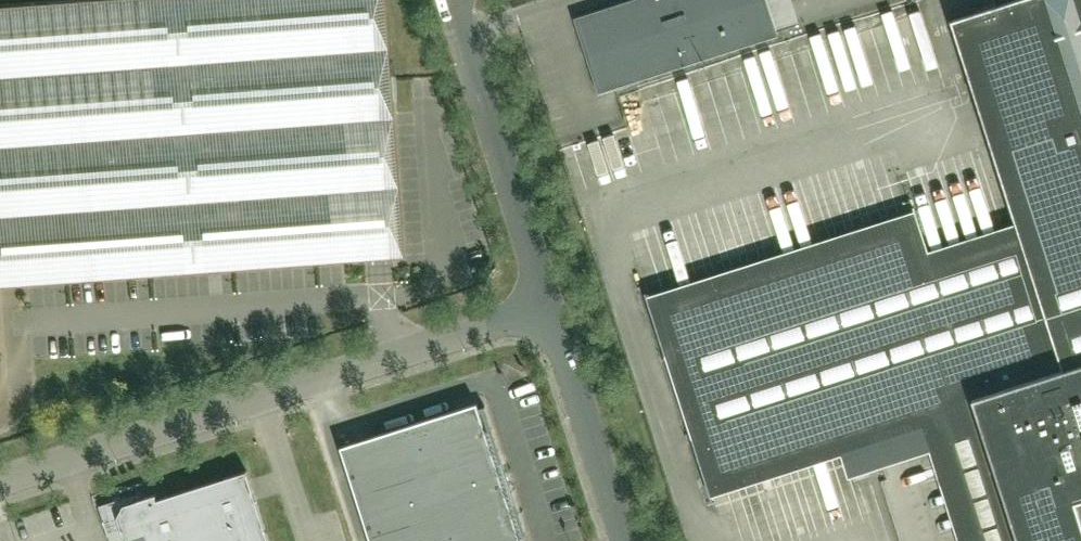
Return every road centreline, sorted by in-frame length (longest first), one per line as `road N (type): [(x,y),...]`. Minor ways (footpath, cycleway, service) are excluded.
road 1 (unclassified): [(0,482),(549,308)]
road 2 (unclassified): [(549,308),(459,0)]
road 3 (unclassified): [(623,540),(549,308)]

